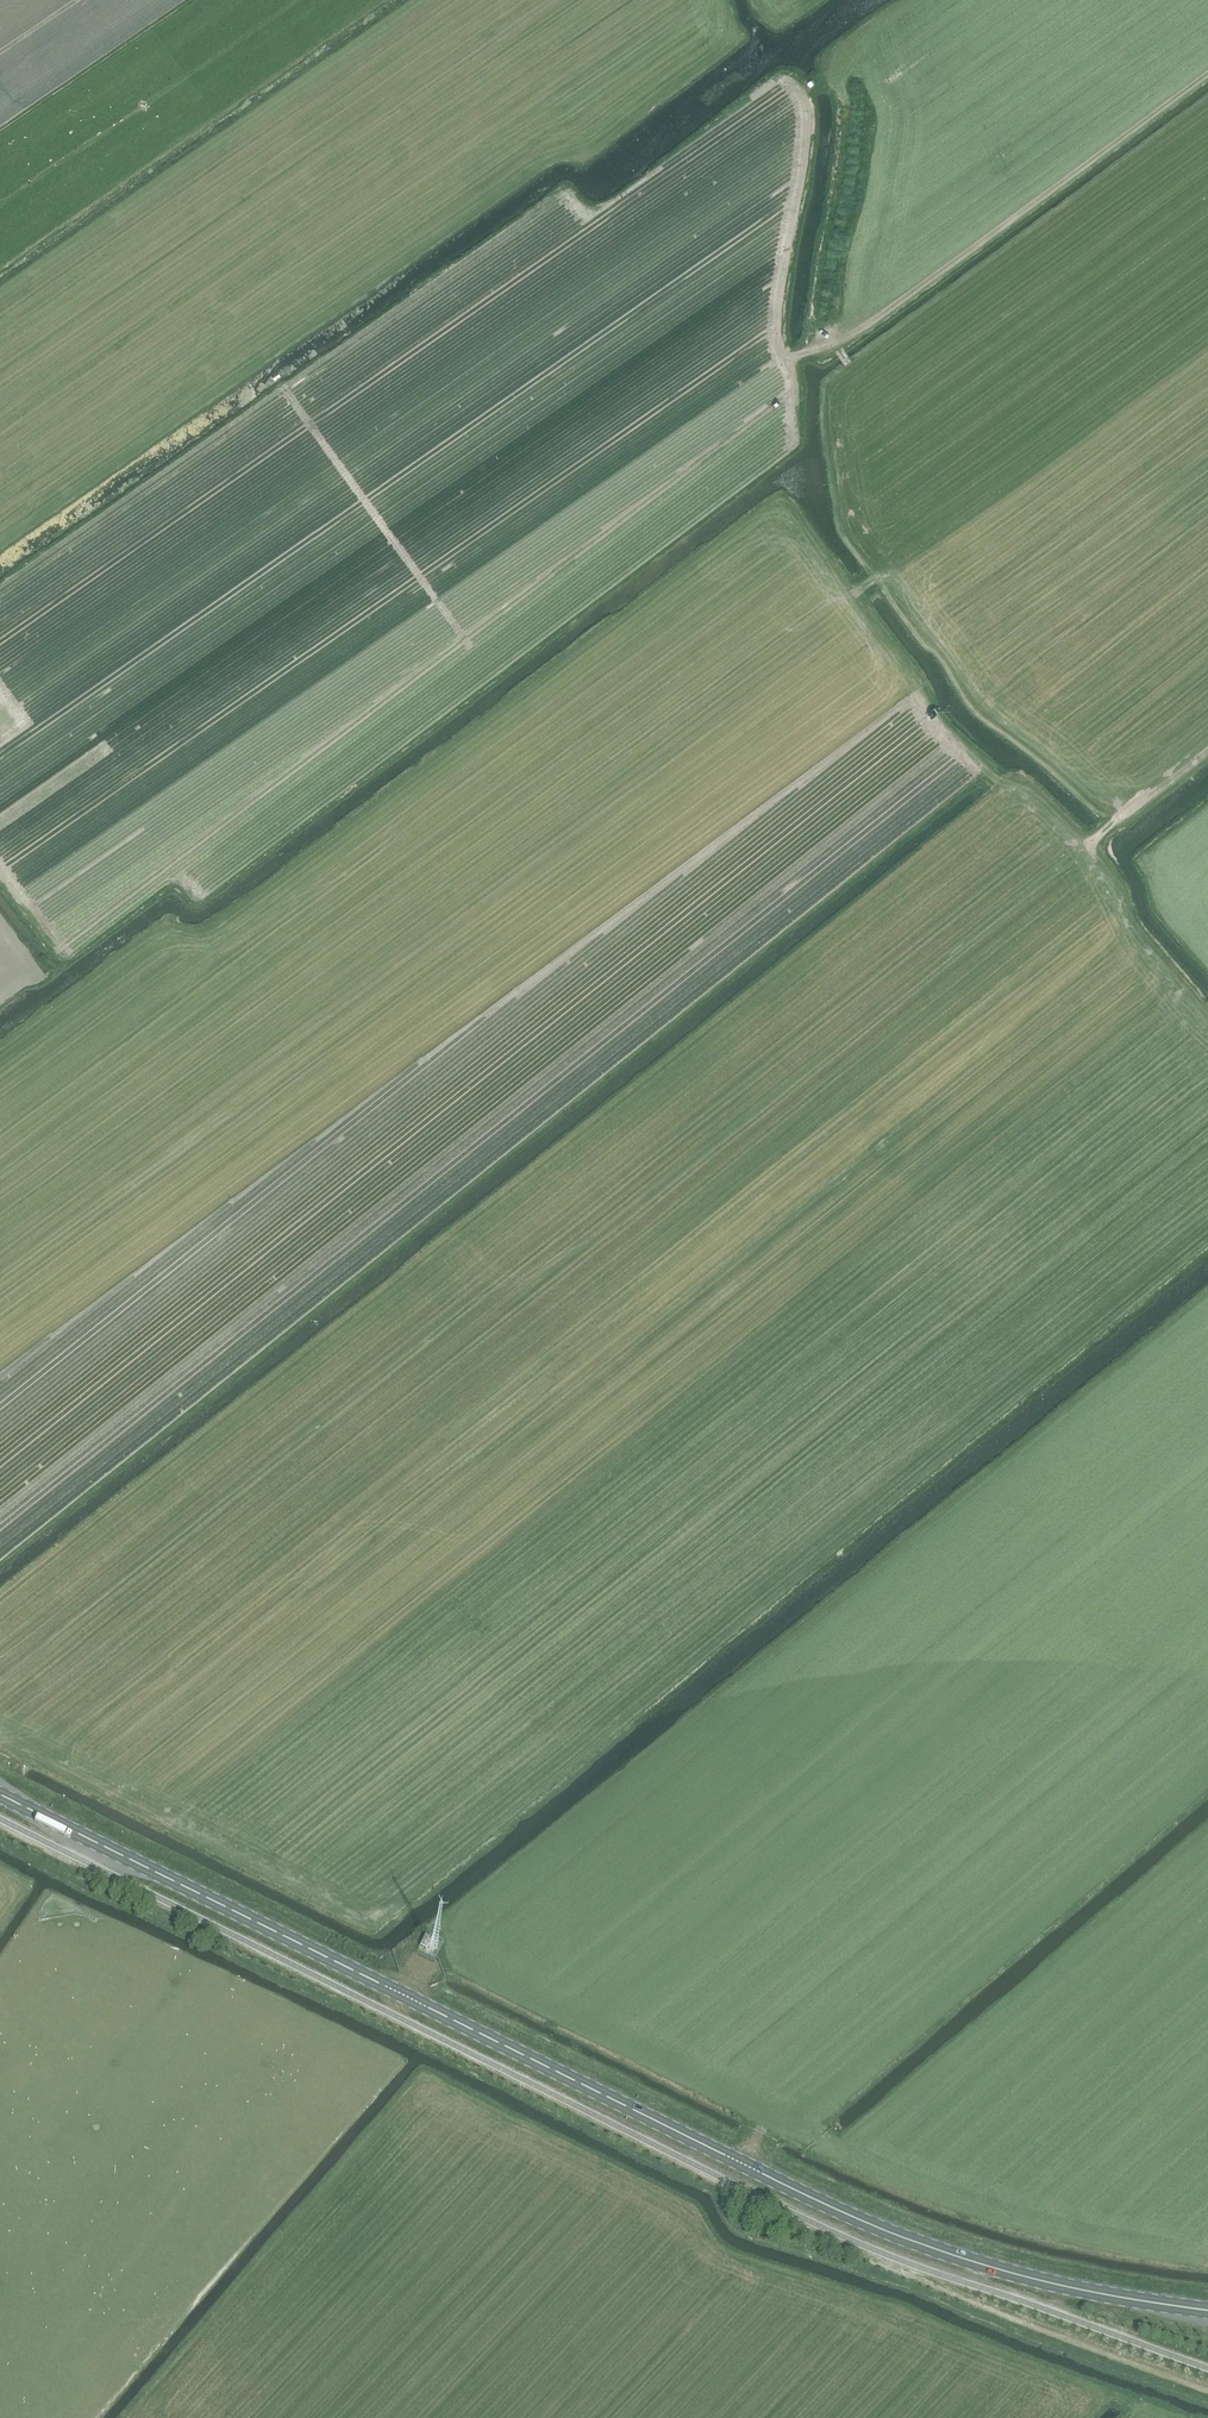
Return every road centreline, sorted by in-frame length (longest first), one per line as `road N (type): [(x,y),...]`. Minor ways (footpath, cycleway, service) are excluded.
road 1 (primary): [(1207,2310),(999,2269),(855,2218),(0,1794)]
road 2 (track): [(854,370),(837,341),(1207,77)]

